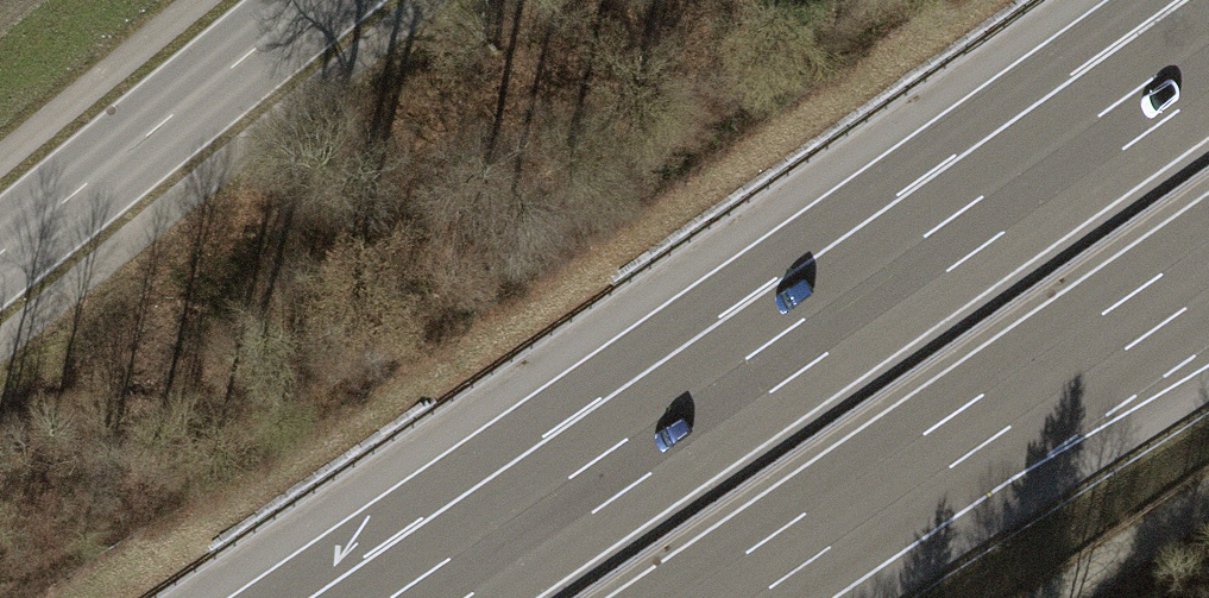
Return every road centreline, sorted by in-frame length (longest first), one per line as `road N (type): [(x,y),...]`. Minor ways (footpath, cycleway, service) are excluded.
road 1 (motorway): [(1108,132),(424,597)]
road 2 (motorway): [(721,597),(1208,270)]
road 3 (primary): [(0,252),(314,0)]
road 4 (track): [(1057,597),(1208,500)]
road 5 (motorway): [(1208,41),(1108,132)]
road 6 (motorway): [(1208,61),(1108,132)]

